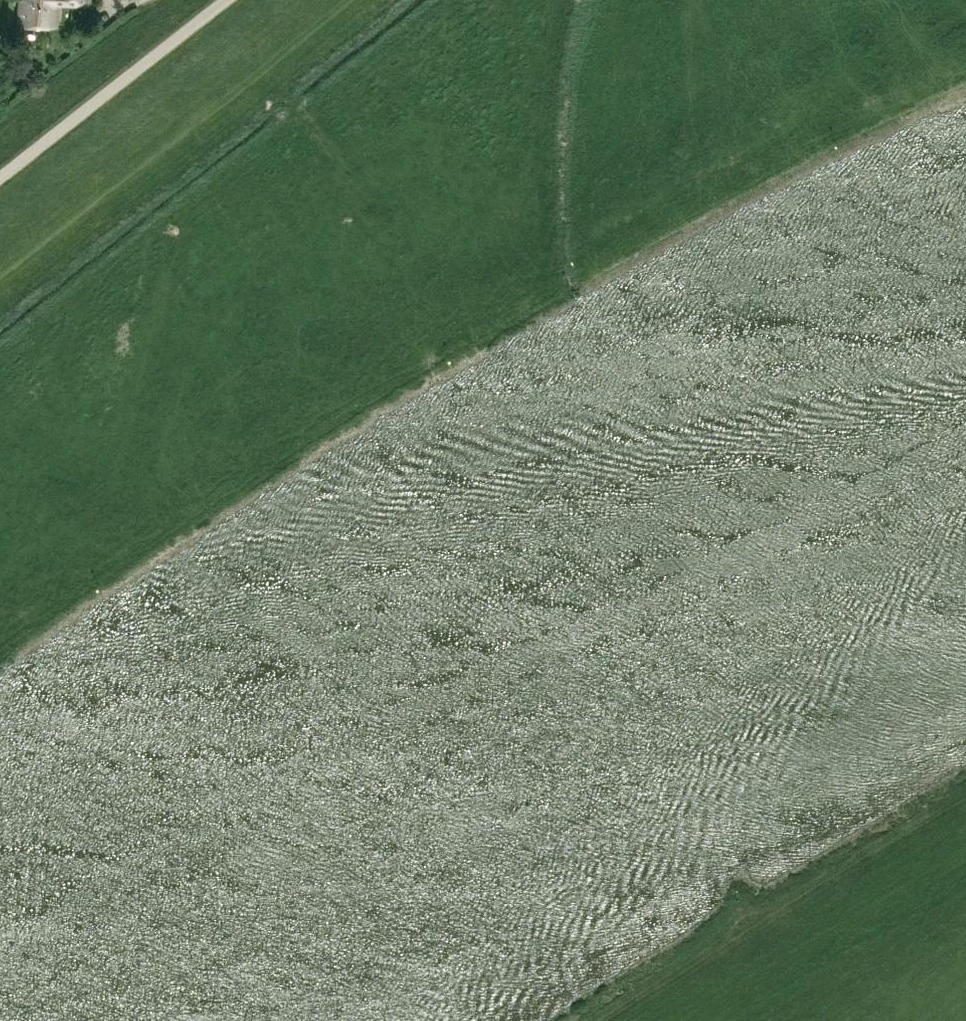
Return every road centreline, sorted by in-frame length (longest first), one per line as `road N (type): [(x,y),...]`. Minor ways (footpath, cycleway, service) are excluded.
road 1 (unclassified): [(0,174),(221,0)]

